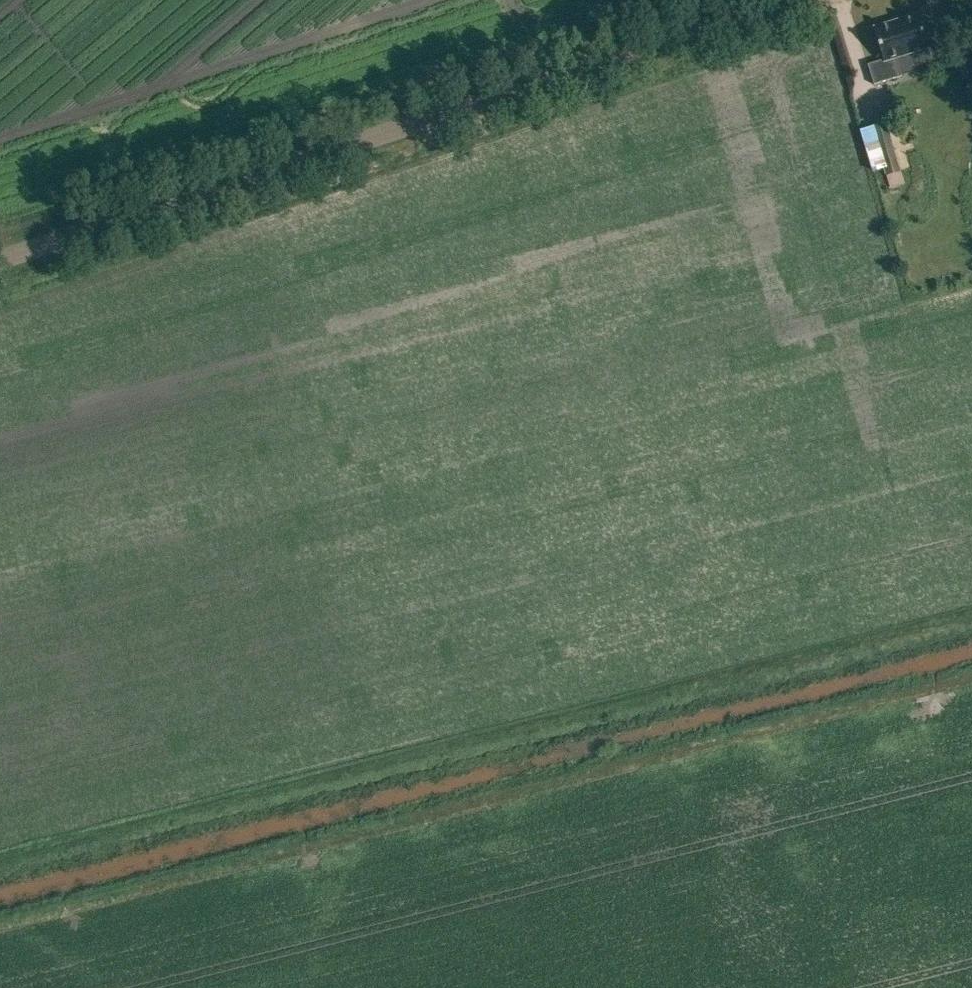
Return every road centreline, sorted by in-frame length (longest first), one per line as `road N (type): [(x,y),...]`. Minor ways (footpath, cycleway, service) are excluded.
road 1 (unclassified): [(0,260),(797,0)]

